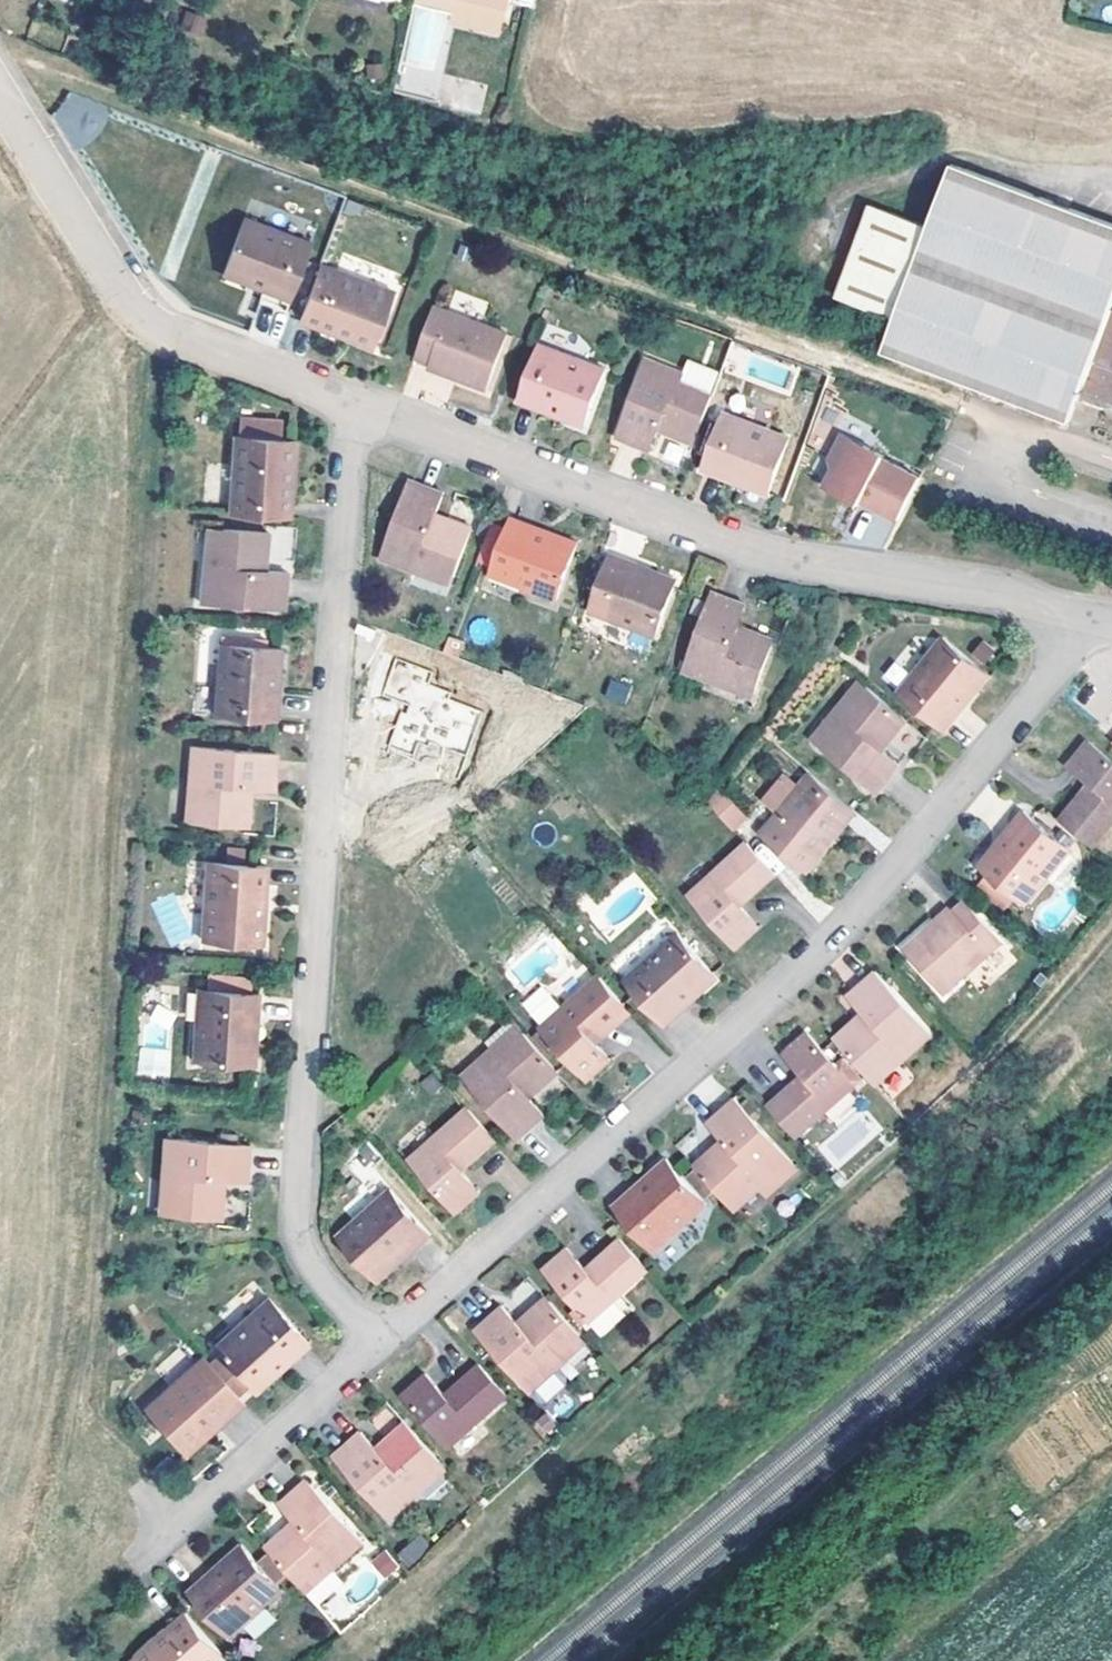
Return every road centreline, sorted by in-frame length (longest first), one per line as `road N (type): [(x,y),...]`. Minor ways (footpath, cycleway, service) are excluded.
road 1 (track): [(1111,921),(945,1116),(347,1660)]
road 2 (residential): [(381,1347),(843,931),(1029,705),(1082,619)]
road 3 (residential): [(360,412),(292,1227),(301,1256),(381,1347)]
road 4 (residential): [(1082,619),(999,596),(792,566),(360,412)]
road 5 (residential): [(360,412),(156,329),(117,286),(0,97)]
road 6 (residential): [(171,1536),(381,1347)]

